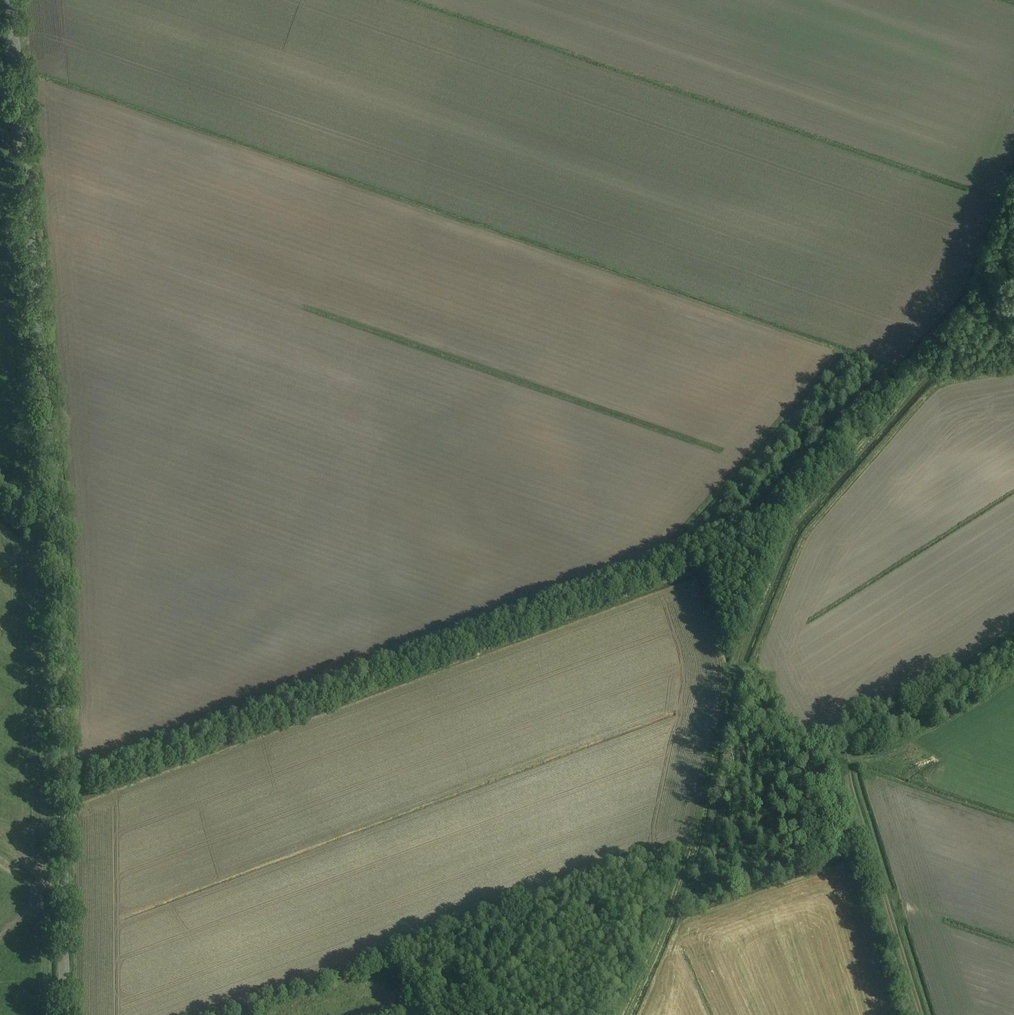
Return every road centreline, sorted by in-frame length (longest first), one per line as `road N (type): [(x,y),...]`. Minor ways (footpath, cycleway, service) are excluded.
road 1 (tertiary): [(65,1014),(58,554),(10,0)]
road 2 (track): [(922,1014),(845,751),(1013,640)]

